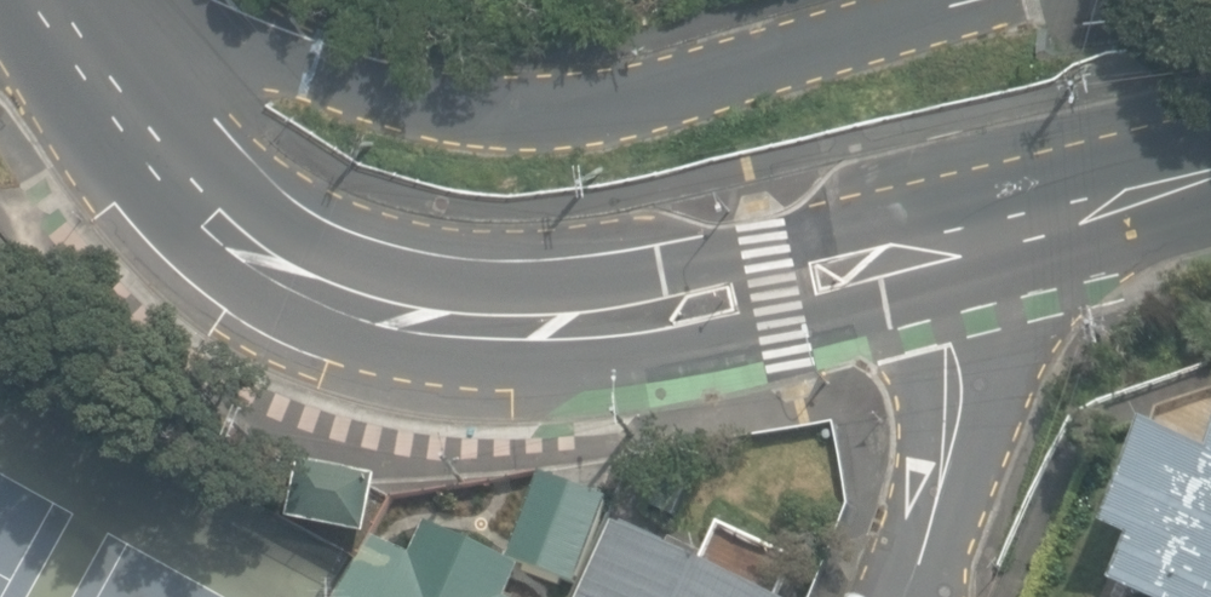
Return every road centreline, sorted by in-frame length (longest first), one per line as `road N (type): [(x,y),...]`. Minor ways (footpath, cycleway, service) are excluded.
road 1 (secondary): [(36,6),(172,191),(260,256),(432,321),(506,325),(673,306),(963,246)]
road 2 (residential): [(36,6),(204,34),(391,94),(481,114),(582,108),(984,0)]
road 3 (residential): [(908,596),(948,466),(963,246)]
road 4 (secondary): [(963,246),(1210,181)]

